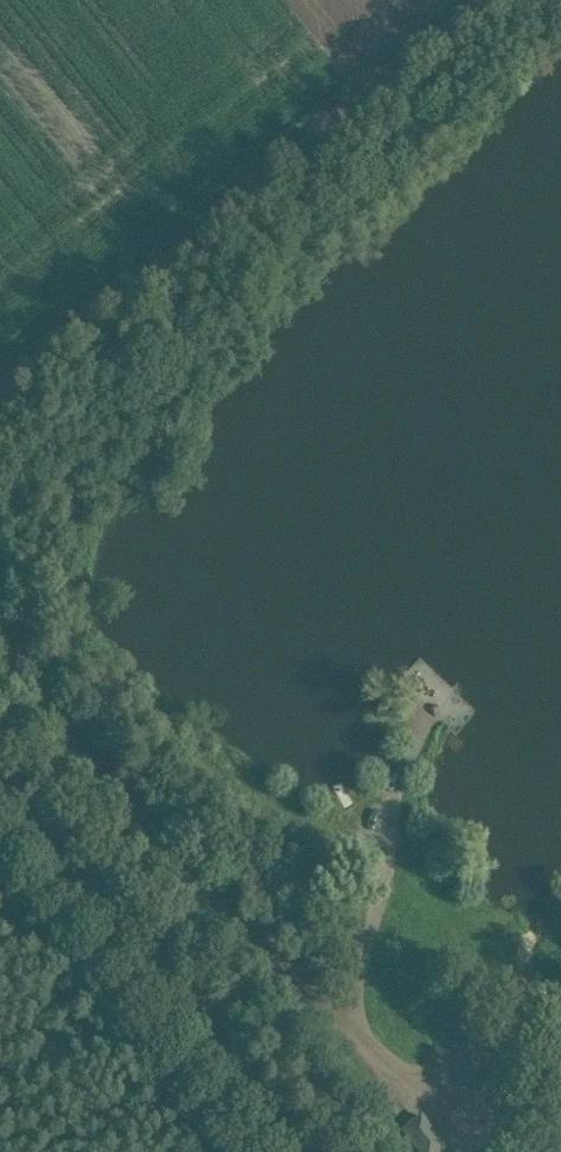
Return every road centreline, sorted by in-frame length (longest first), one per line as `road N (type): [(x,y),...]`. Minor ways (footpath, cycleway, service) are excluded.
road 1 (tertiary): [(289,1151),(0,793)]

